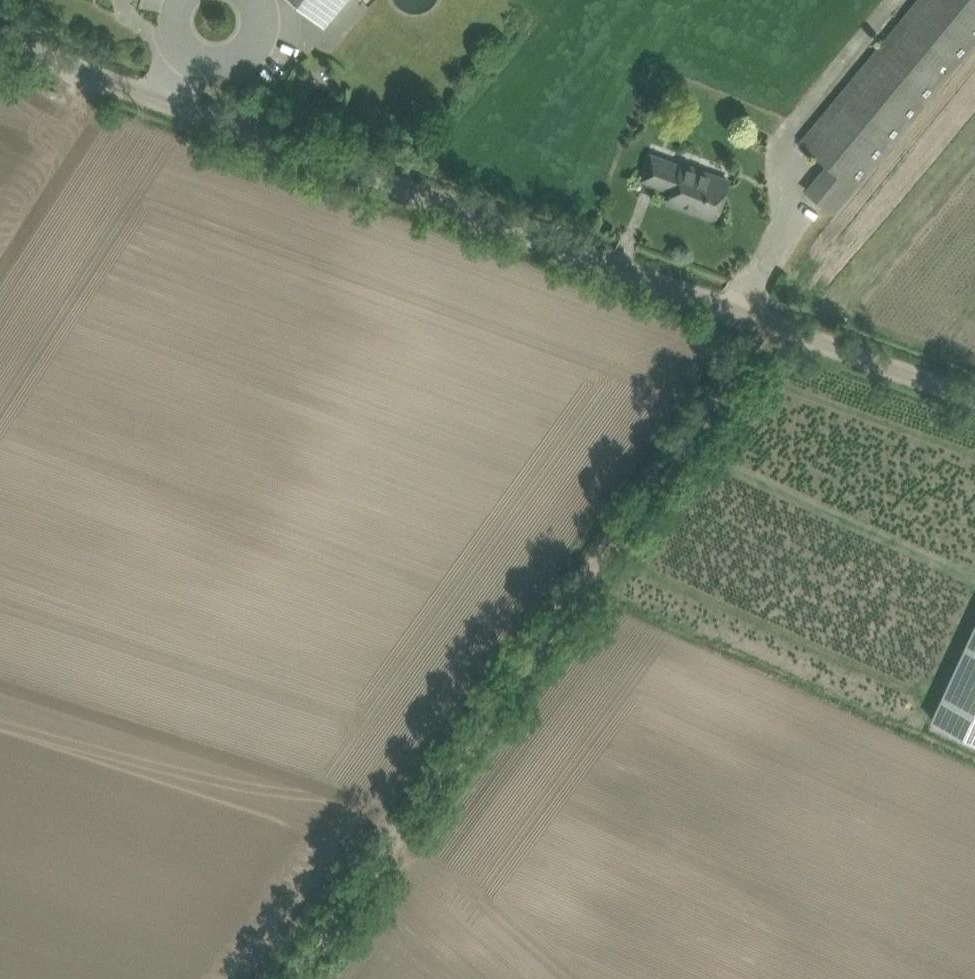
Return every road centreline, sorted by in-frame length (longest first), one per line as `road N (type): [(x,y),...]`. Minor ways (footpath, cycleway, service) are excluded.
road 1 (unclassified): [(974,385),(0,21)]
road 2 (track): [(762,306),(543,633),(293,978)]

